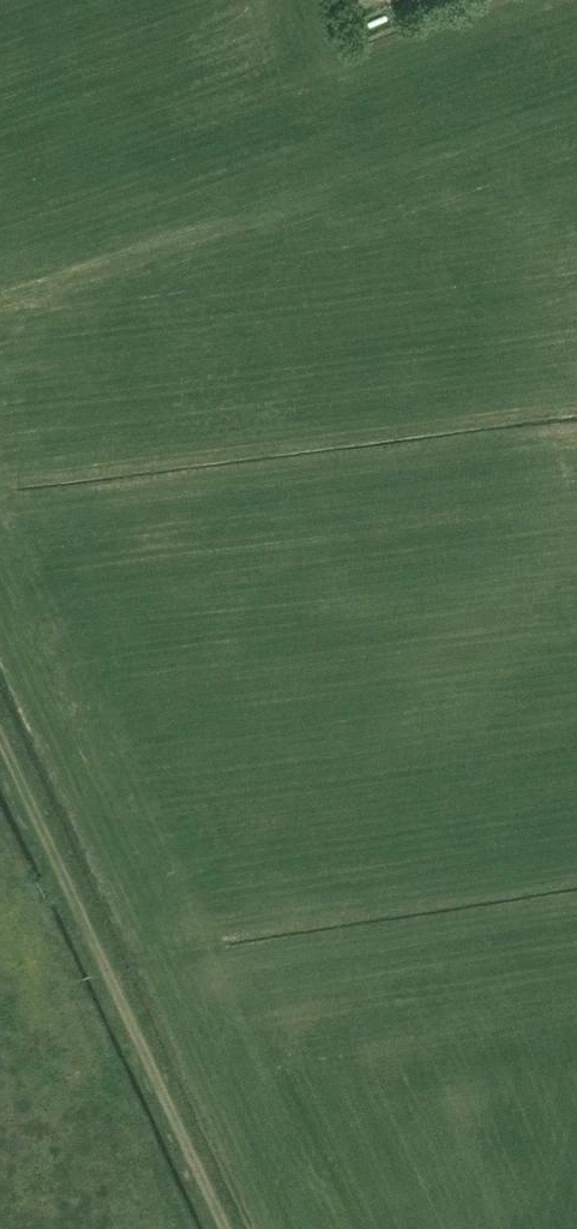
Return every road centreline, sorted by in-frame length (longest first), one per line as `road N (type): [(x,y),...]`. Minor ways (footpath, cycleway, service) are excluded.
road 1 (track): [(226,1228),(0,738)]

